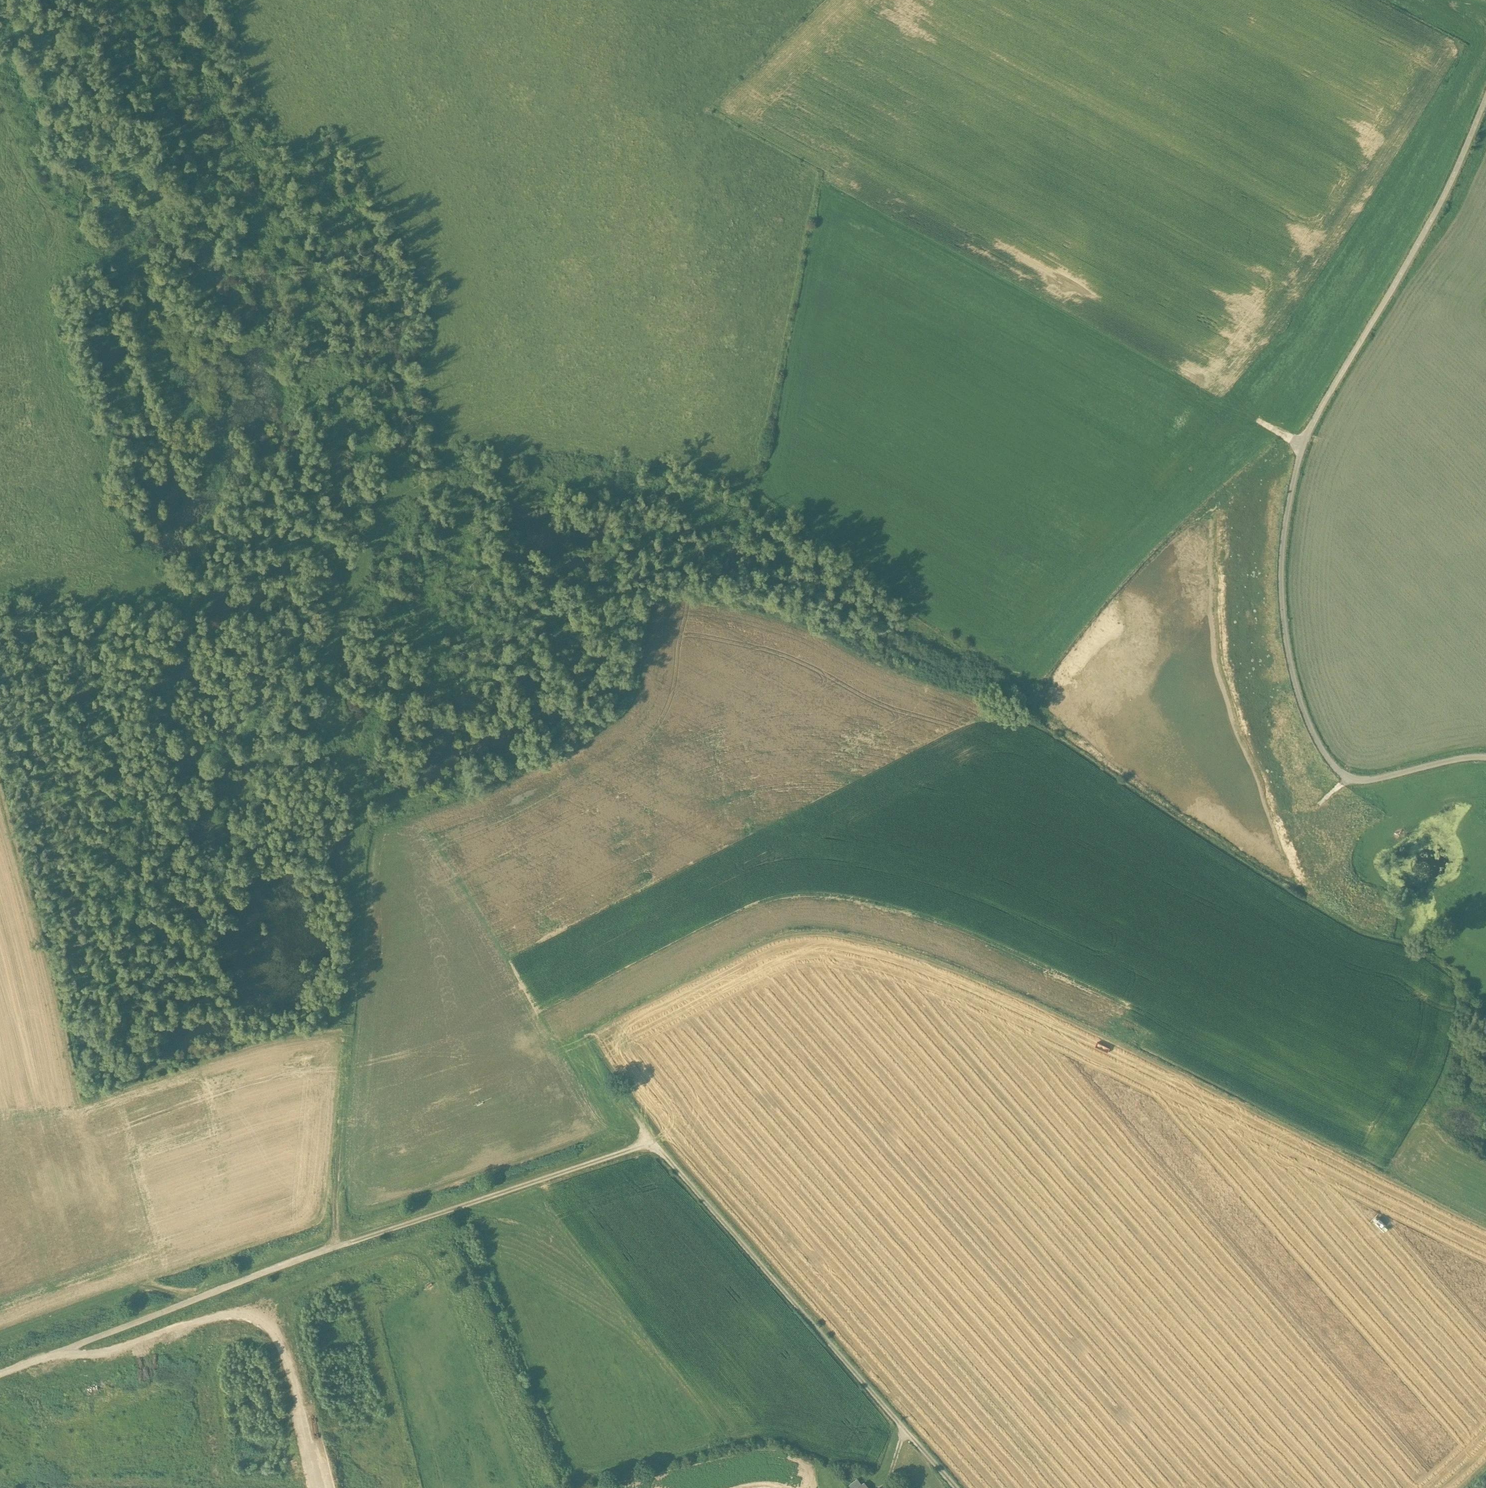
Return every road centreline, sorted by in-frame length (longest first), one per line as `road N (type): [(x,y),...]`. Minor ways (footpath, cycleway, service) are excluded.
road 1 (unclassified): [(1485,757),(1361,782),(1336,769),(1308,719),(1290,654),(1285,543),(1302,450),(1454,180),(1485,102)]
road 2 (track): [(340,1246),(336,1182),(361,841),(324,663),(378,515),(401,488),(440,476),(444,438)]
road 3 (unclassified): [(0,1376),(348,1243)]

